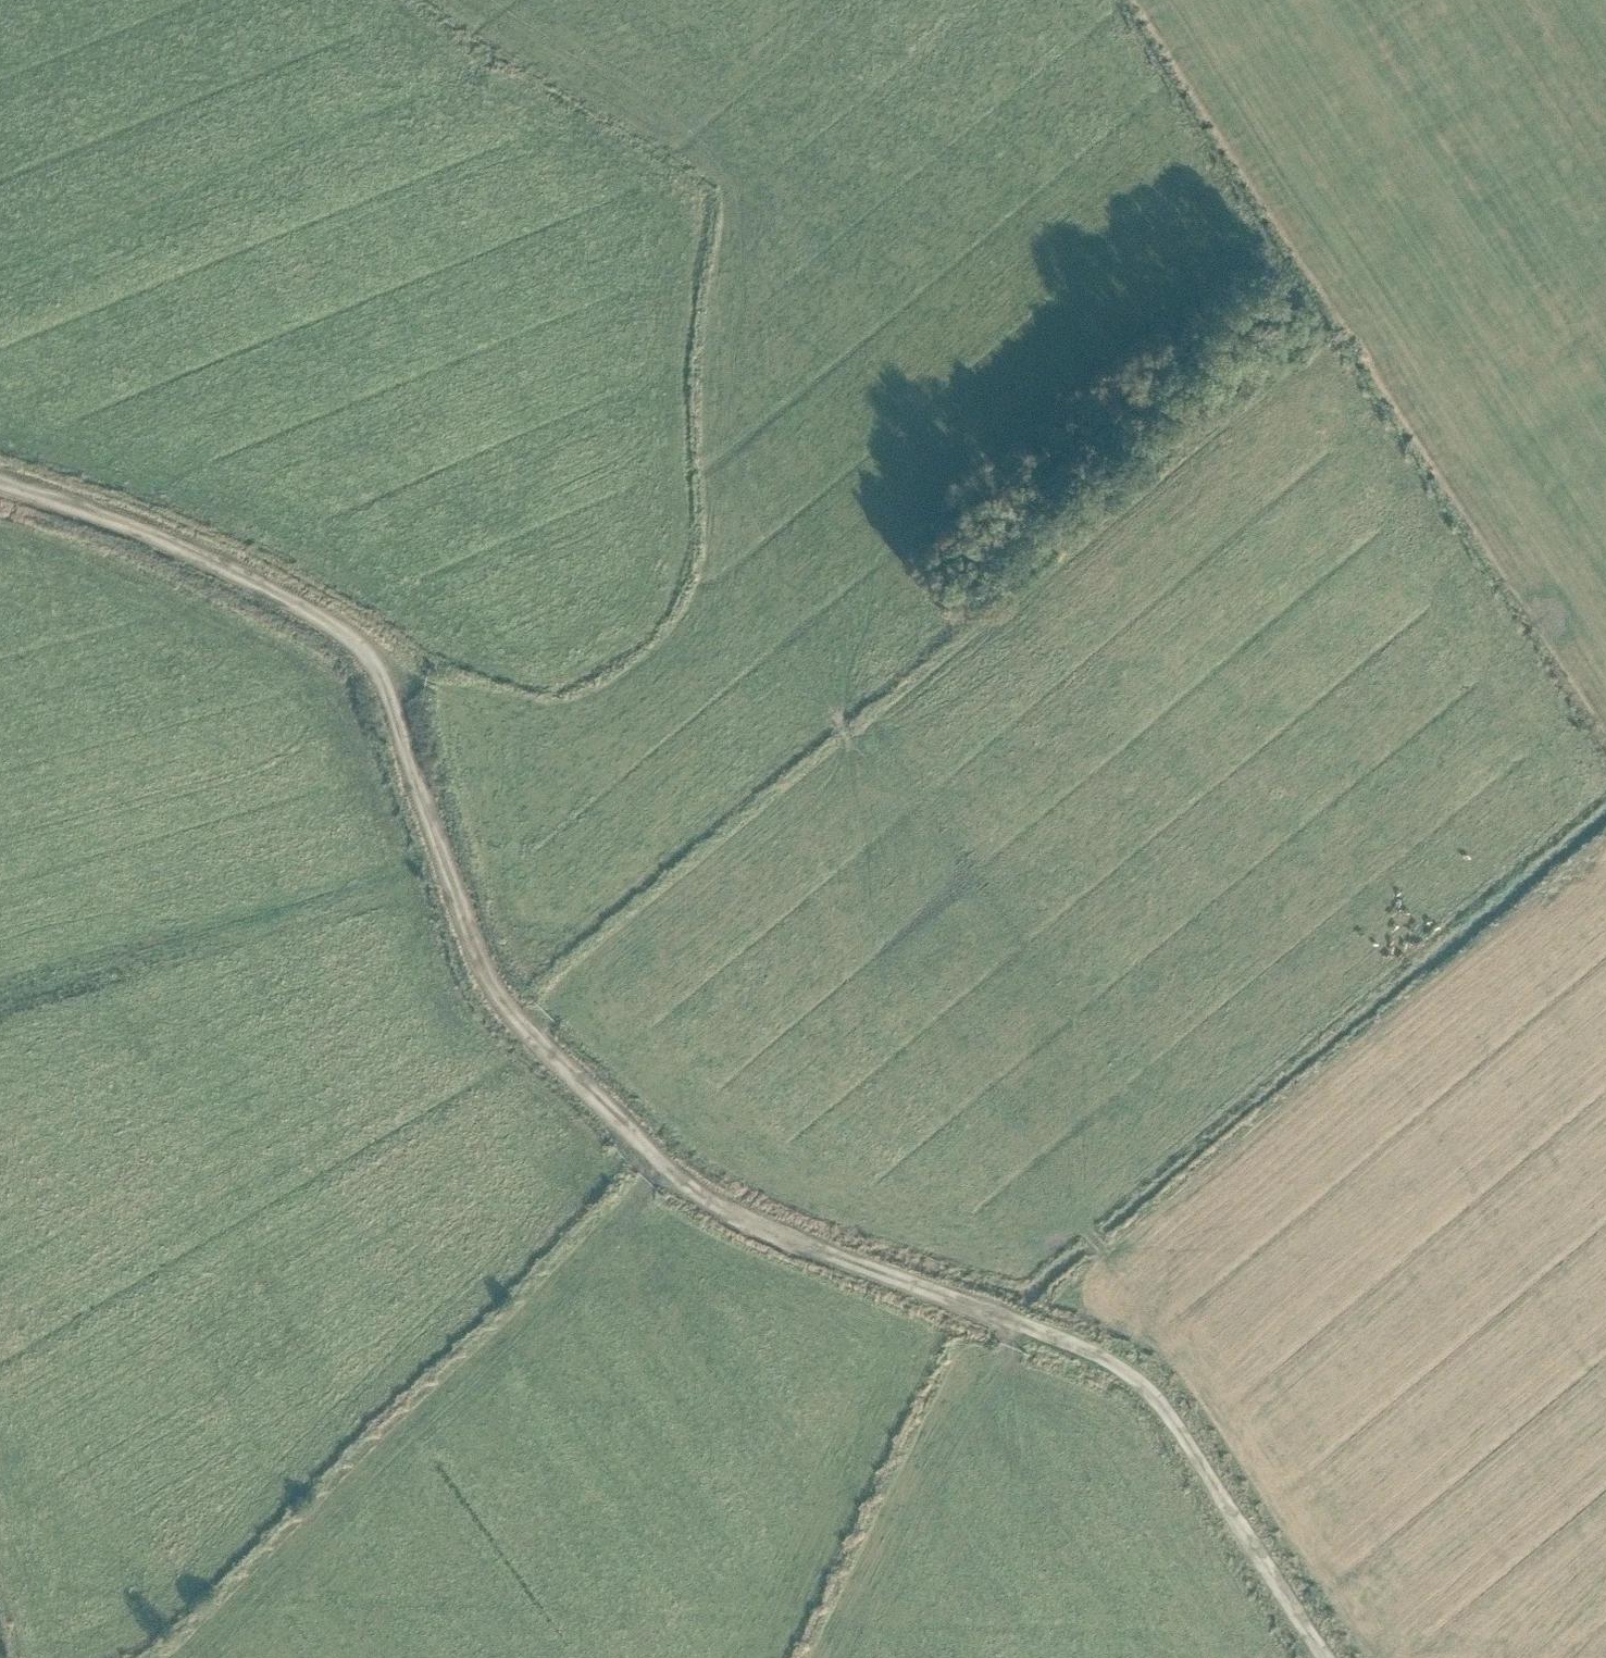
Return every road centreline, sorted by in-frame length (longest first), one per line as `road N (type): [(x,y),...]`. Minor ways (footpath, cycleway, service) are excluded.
road 1 (track): [(1327,1657),(1151,1391),(1105,1360),(769,1229),(703,1195),(513,1016),(481,952),(384,677),(363,648),(155,533),(0,482)]
road 2 (track): [(863,756),(800,614),(786,554),(754,395),(744,192),(731,156),(703,116),(575,53),(509,0)]

